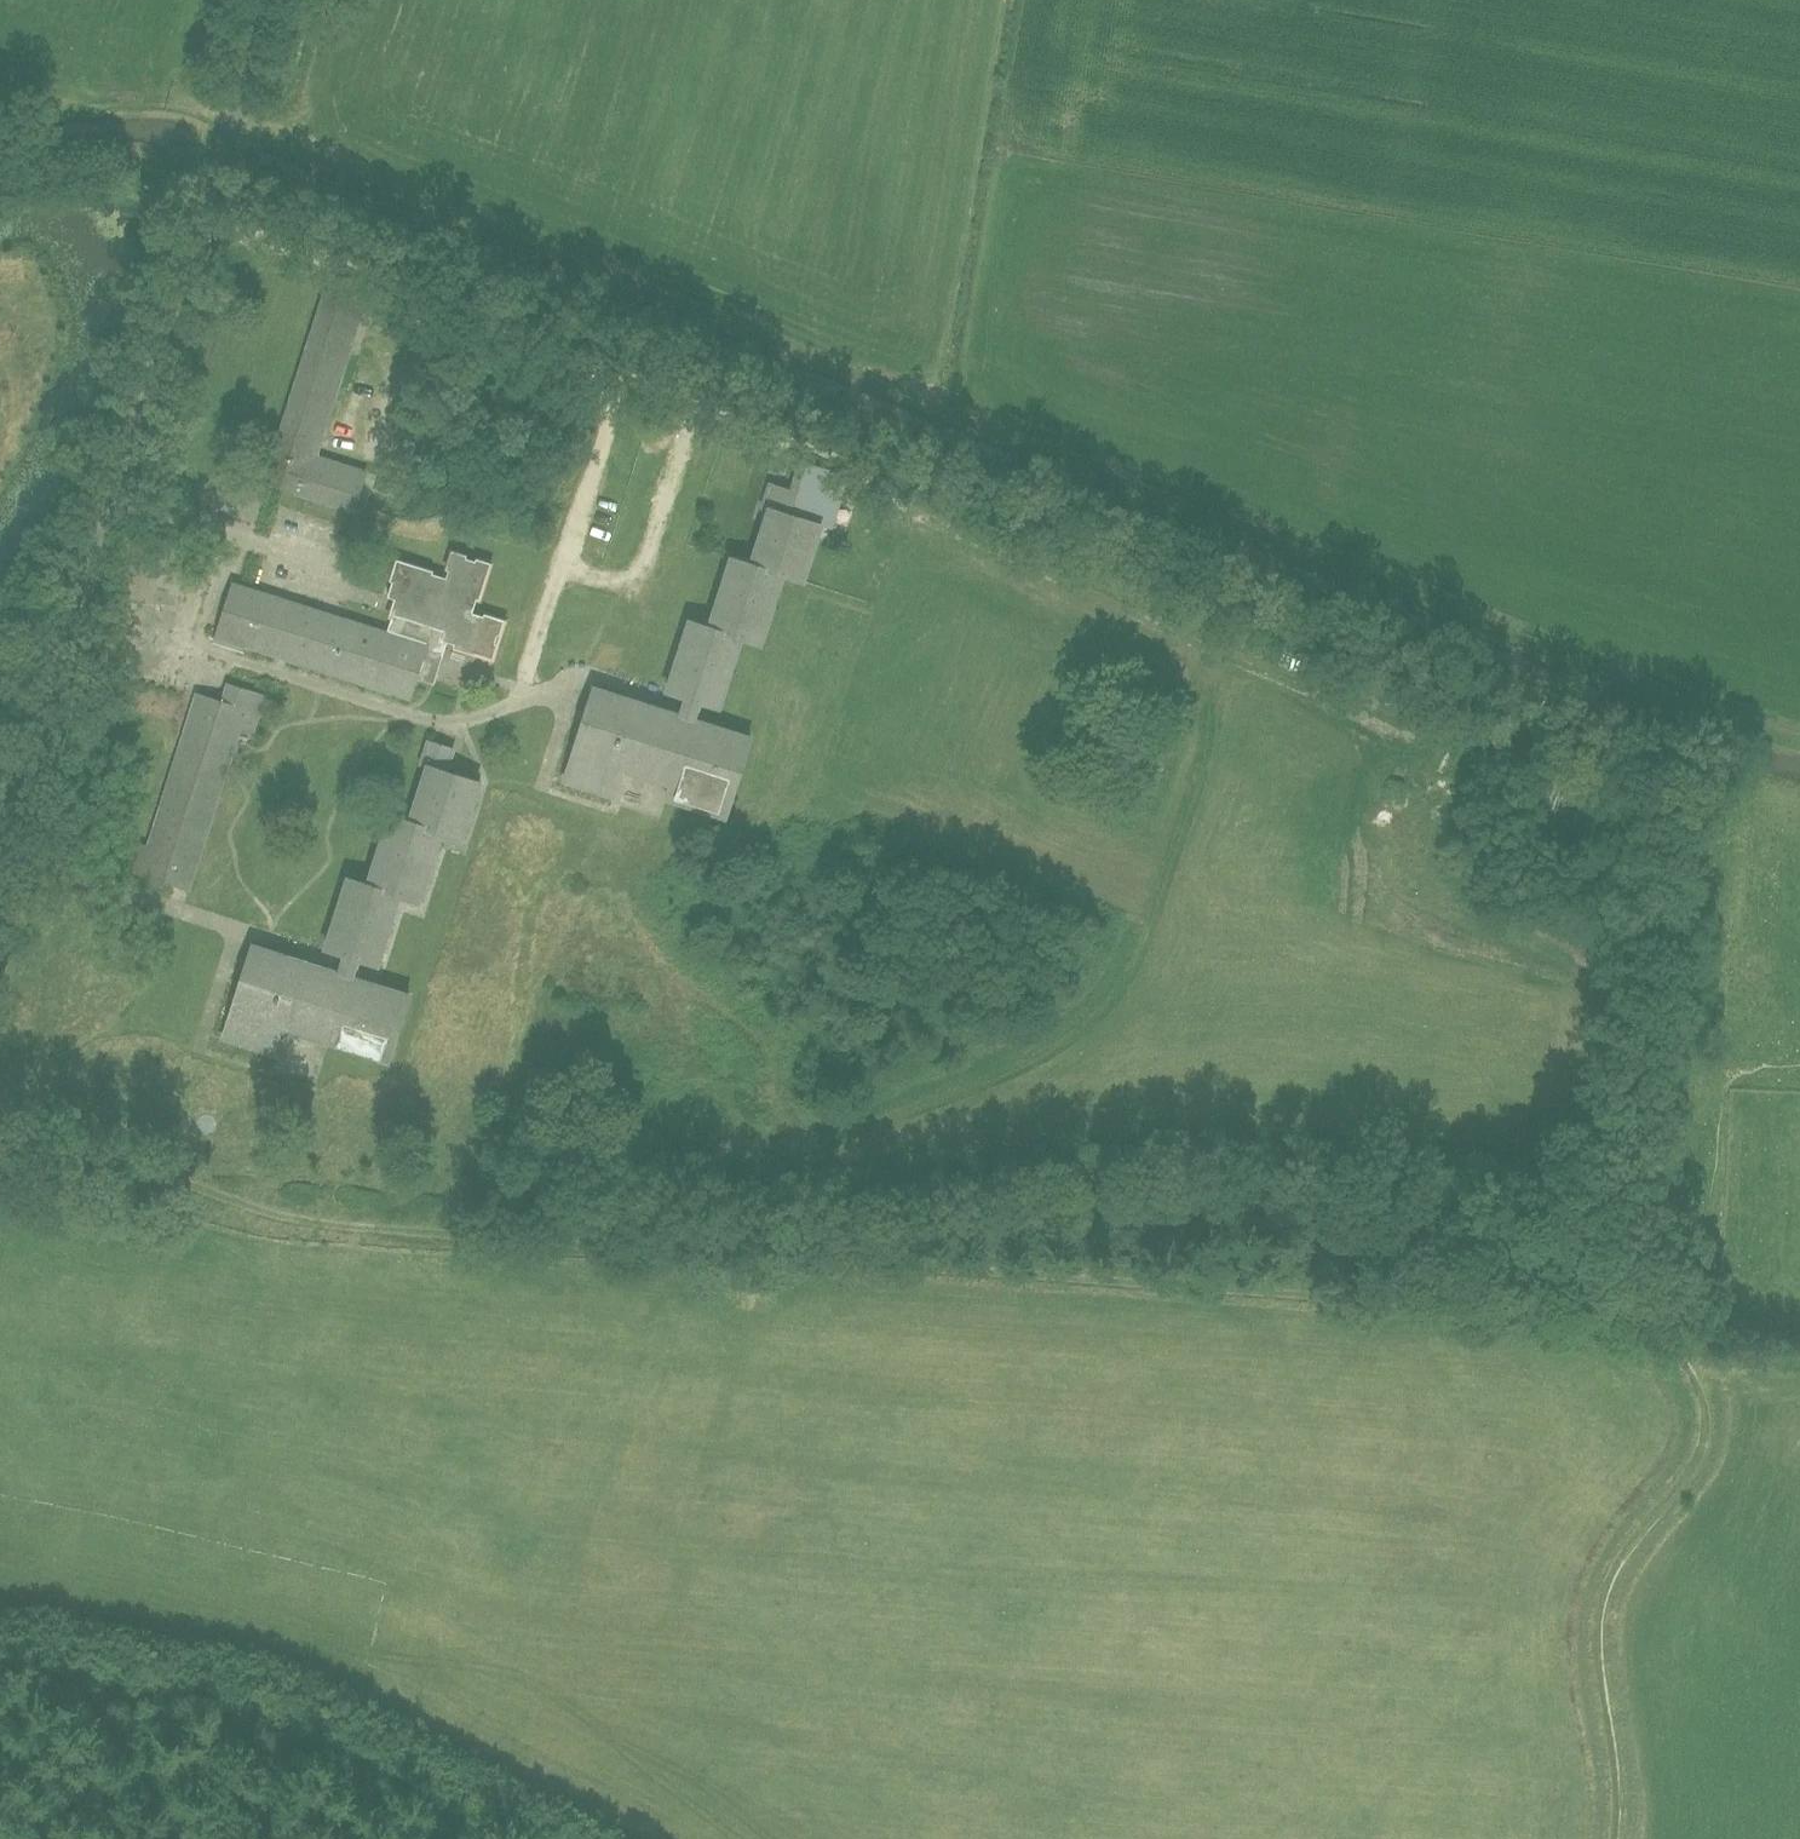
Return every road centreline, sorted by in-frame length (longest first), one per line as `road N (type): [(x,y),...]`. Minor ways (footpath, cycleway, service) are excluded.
road 1 (track): [(0,1150),(114,1165),(273,1219),(360,1232),(1651,1321)]
road 2 (unclassified): [(0,859),(273,0)]
road 3 (track): [(1616,1838),(1621,1782),(1598,1658),(1603,1598),(1624,1551),(1689,1464),(1704,1417),(1683,1356),(1651,1321)]
road 4 (track): [(1651,1321),(1799,1330)]

